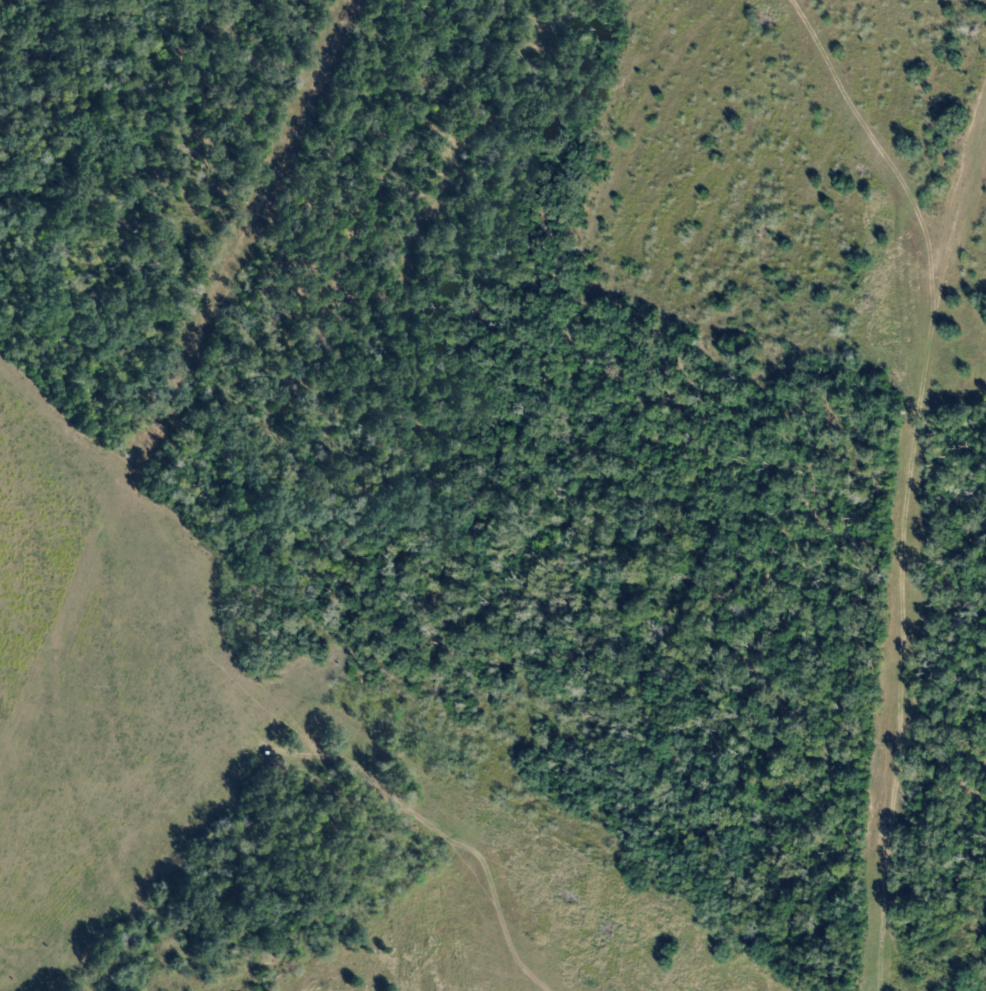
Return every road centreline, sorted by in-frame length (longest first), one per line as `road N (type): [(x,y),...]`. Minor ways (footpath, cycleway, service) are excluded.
road 1 (track): [(542,990),(513,959),(485,867),(416,779),(387,769),(314,779)]

